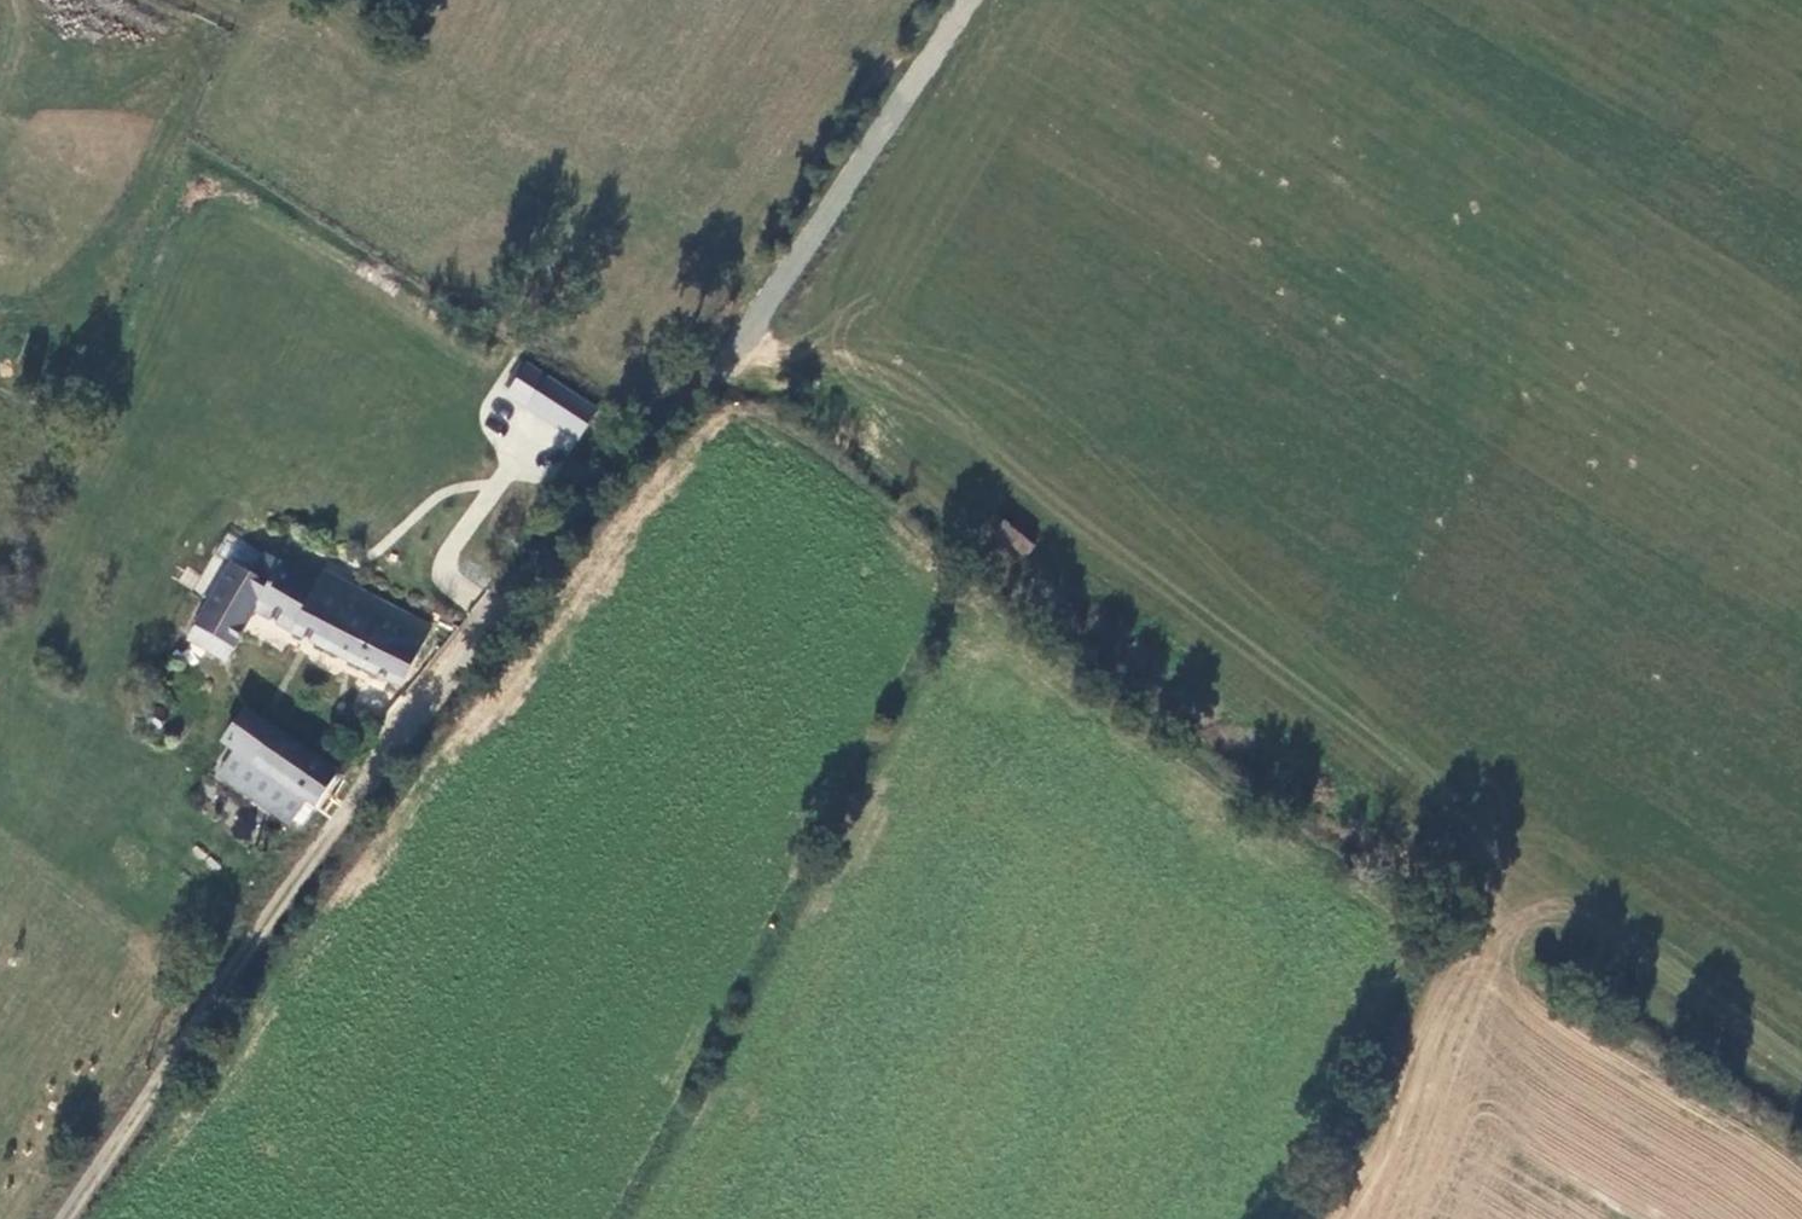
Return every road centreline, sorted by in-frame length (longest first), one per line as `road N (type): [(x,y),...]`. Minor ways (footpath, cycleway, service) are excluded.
road 1 (track): [(984,0),(744,343),(571,517),(378,755)]

